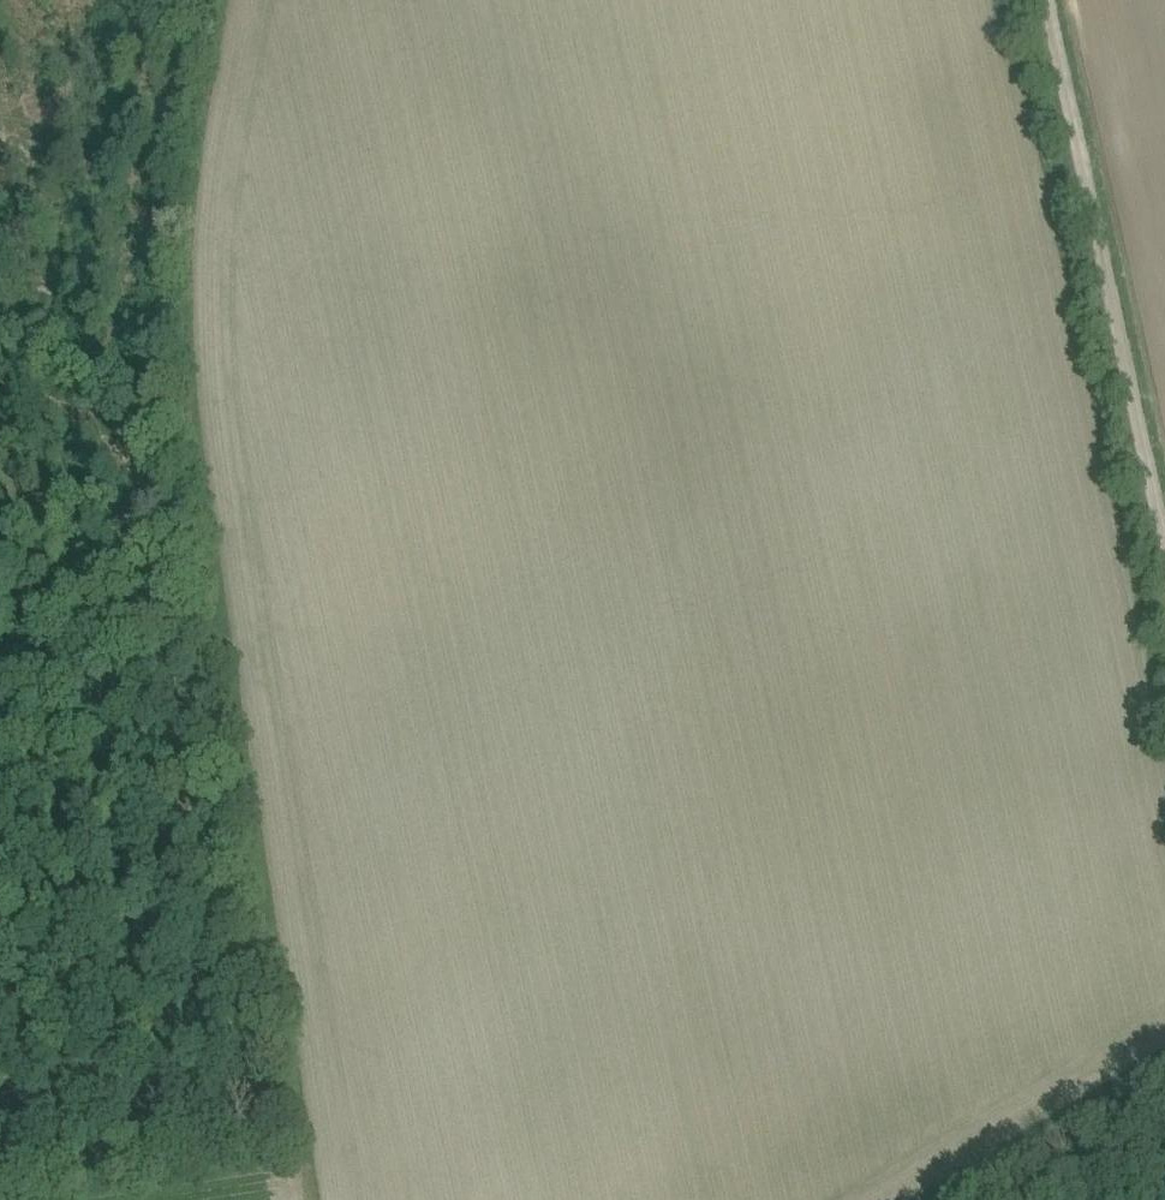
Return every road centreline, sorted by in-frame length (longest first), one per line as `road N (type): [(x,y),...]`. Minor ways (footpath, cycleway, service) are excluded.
road 1 (track): [(1051,0),(1164,498)]
road 2 (track): [(260,918),(0,957)]

